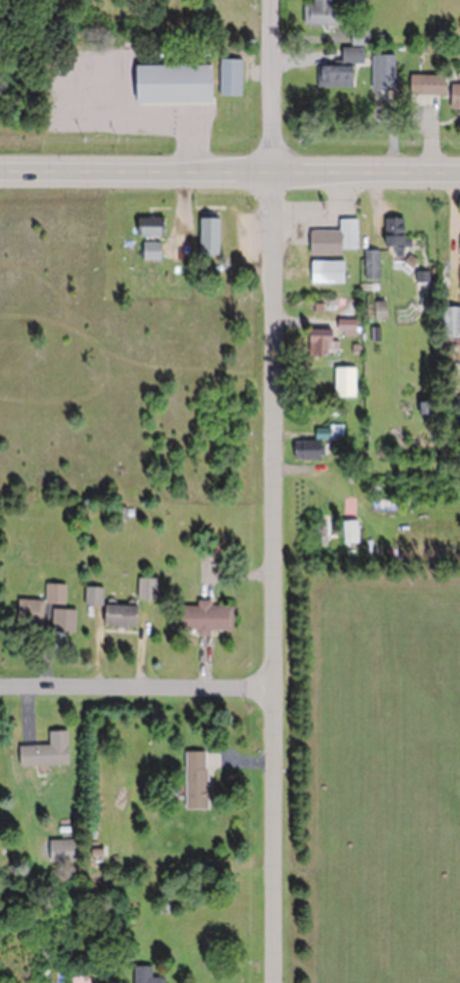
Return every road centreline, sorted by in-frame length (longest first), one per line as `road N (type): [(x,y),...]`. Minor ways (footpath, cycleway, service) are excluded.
road 1 (residential): [(279,982),(279,177)]
road 2 (primary): [(459,175),(0,175)]
road 3 (residential): [(282,690),(0,688)]
road 4 (residential): [(279,177),(278,0)]

